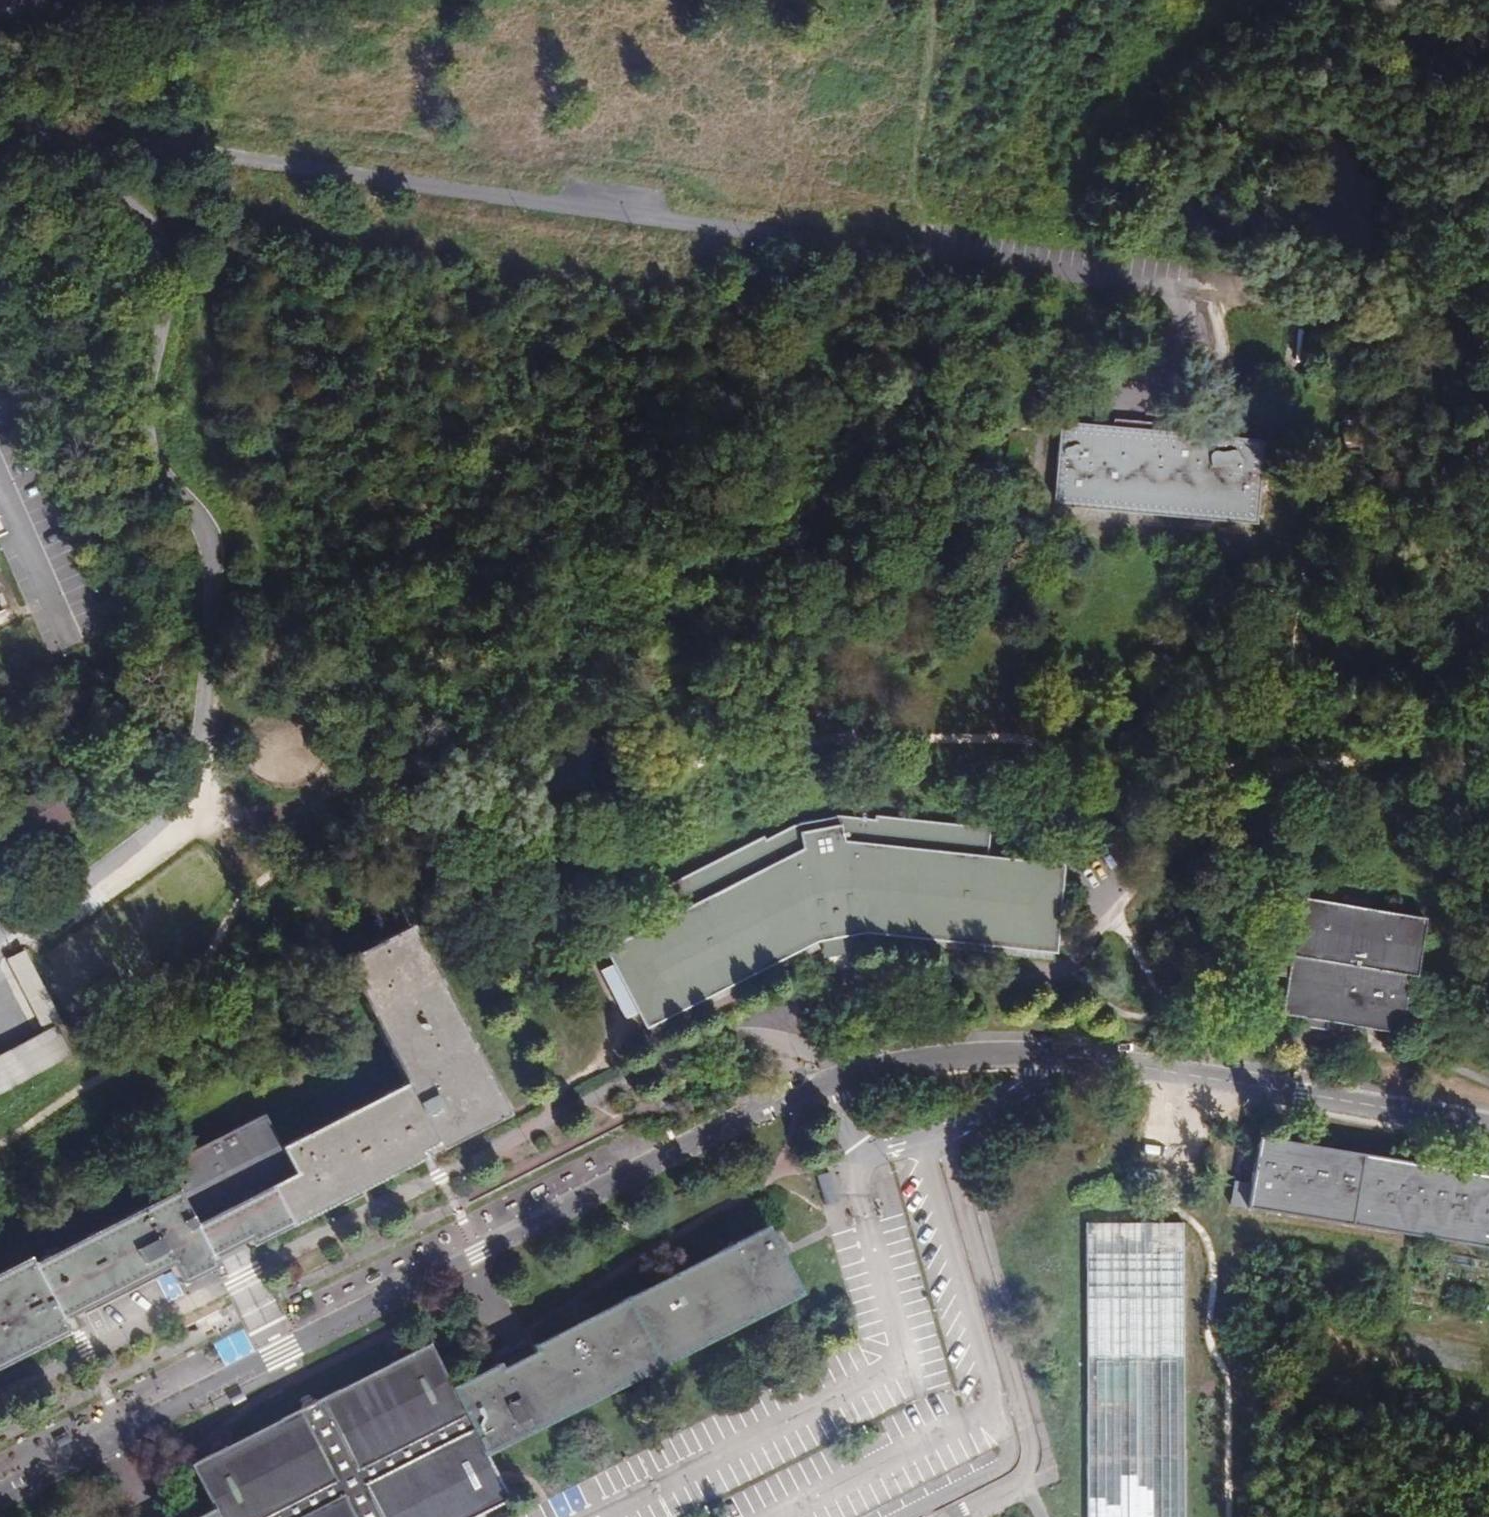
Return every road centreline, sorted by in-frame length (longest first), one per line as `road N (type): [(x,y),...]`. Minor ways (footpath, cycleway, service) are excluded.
road 1 (unclassified): [(784,1106),(0,1496)]
road 2 (unclassified): [(784,1106),(848,1077),(976,1059),(1055,1060),(1128,1066),(1488,1129)]

